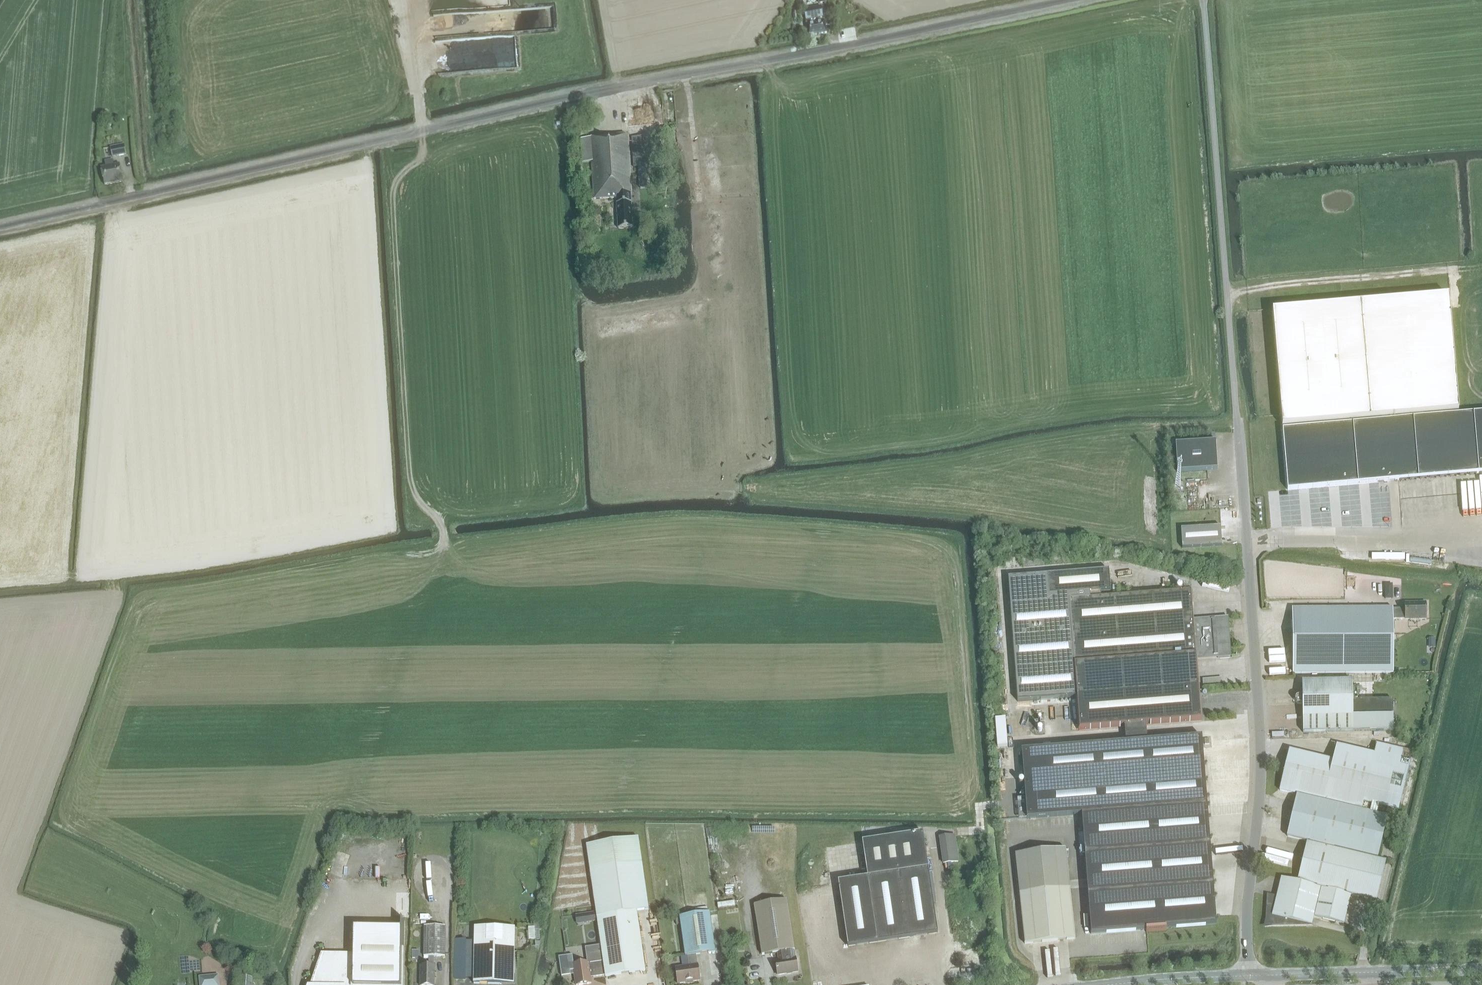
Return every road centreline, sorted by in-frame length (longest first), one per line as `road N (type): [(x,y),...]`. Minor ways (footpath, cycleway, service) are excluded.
road 1 (unclassified): [(1060,0),(550,100),(0,226)]
road 2 (unclassified): [(1248,975),(1260,724),(1203,0)]
road 3 (secondary): [(1248,975),(1481,969)]
road 4 (secondary): [(1107,984),(1248,975)]

